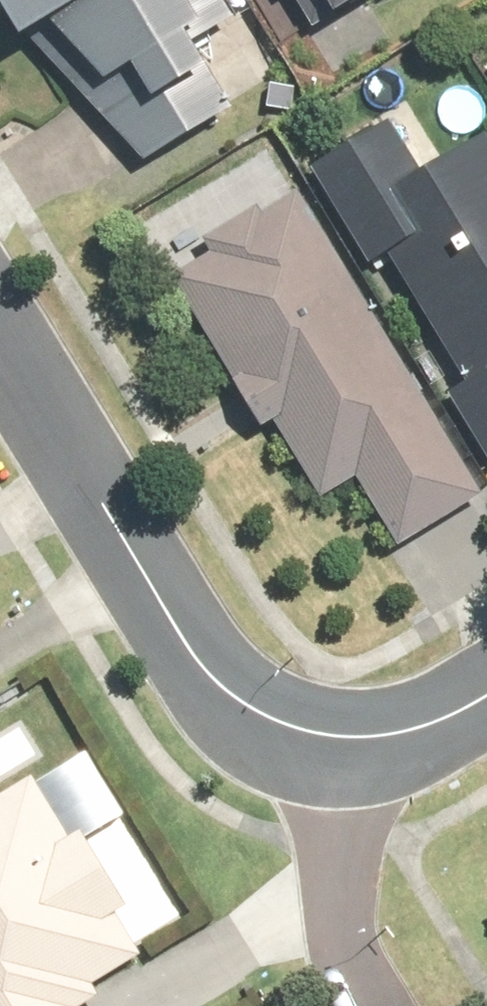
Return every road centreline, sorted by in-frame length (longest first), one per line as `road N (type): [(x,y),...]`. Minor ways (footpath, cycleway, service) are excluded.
road 1 (residential): [(342,746),(293,734),(210,696),(0,342)]
road 2 (residential): [(372,1005),(344,967),(334,871),(342,746)]
road 3 (residential): [(486,702),(399,741),(342,746)]

